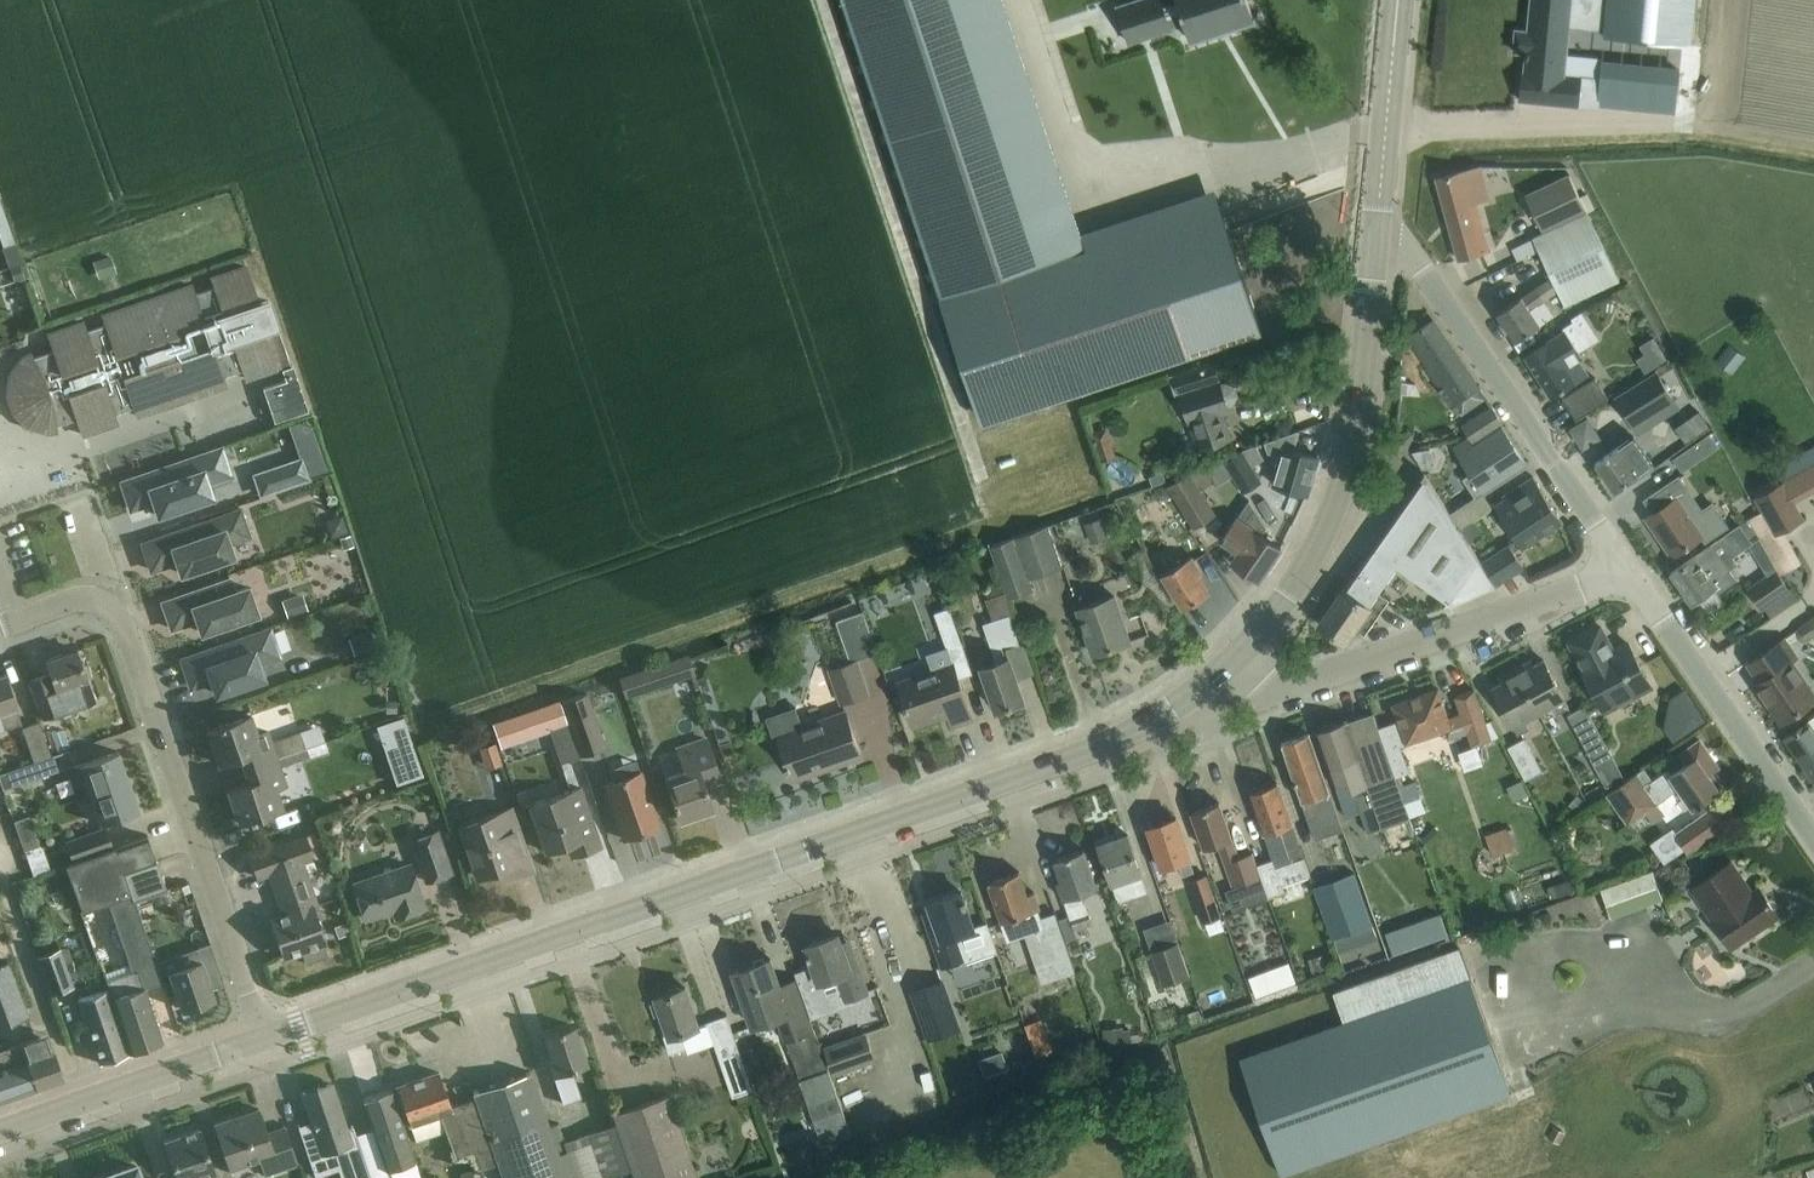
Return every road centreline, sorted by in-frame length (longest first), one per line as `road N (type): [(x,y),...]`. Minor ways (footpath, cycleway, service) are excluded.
road 1 (secondary): [(267,1039),(1099,746),(1243,657)]
road 2 (residential): [(267,1039),(111,593)]
road 3 (secondary): [(1243,657),(1306,569),(1345,481),(1375,227)]
road 4 (residential): [(1624,566),(1395,237),(1375,227)]
road 5 (residential): [(1243,657),(1280,682),(1318,675),(1624,566)]
road 6 (residential): [(1813,841),(1624,566)]
road 7 (secondary): [(0,1132),(267,1039)]
road 8 (secondary): [(1375,227),(1396,0)]

